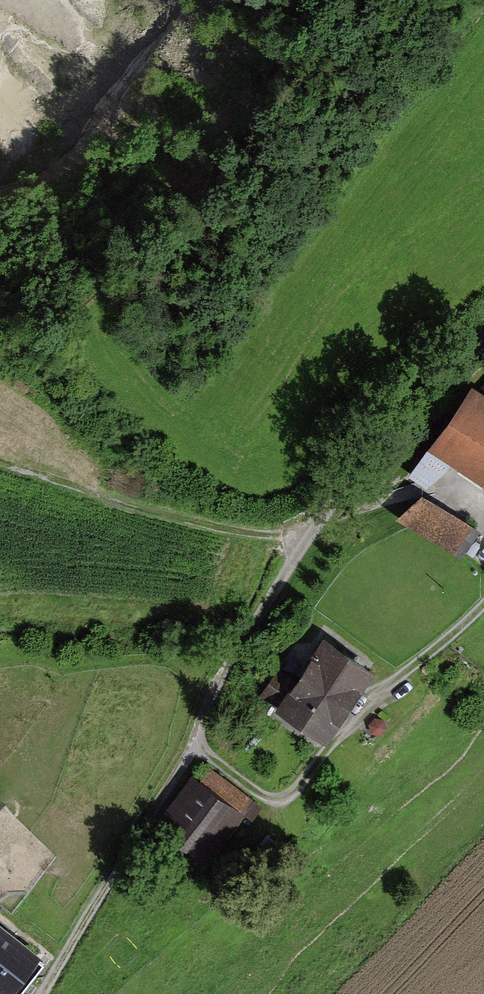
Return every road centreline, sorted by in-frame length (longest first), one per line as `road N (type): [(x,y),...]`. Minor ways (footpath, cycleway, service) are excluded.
road 1 (track): [(47,993),(195,748),(301,544)]
road 2 (track): [(195,748),(271,799),(285,796),(483,607)]
road 3 (track): [(0,462),(174,519),(301,544)]
road 4 (track): [(301,544),(483,346)]

